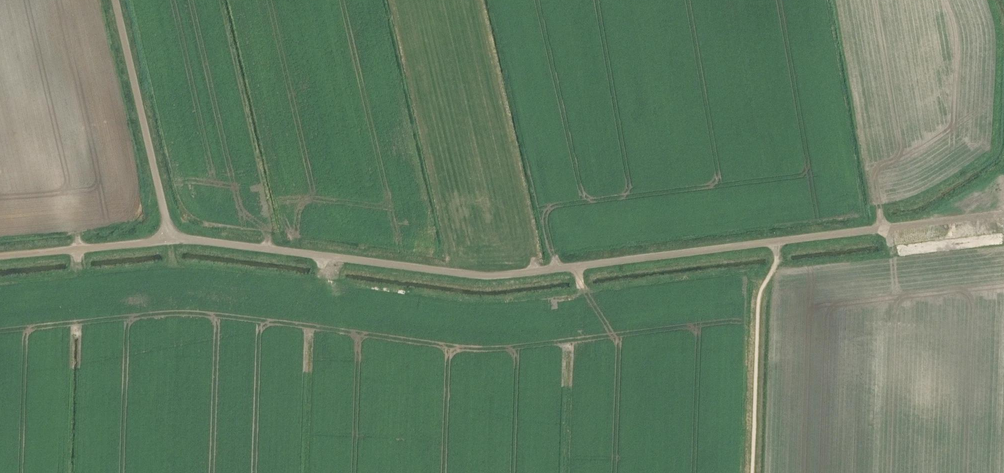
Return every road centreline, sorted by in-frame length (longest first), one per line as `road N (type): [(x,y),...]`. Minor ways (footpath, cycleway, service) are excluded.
road 1 (unclassified): [(777,241),(491,274),(179,238),(169,231),(115,0)]
road 2 (track): [(998,214),(777,241)]
road 3 (track): [(0,256),(140,243),(169,231)]

